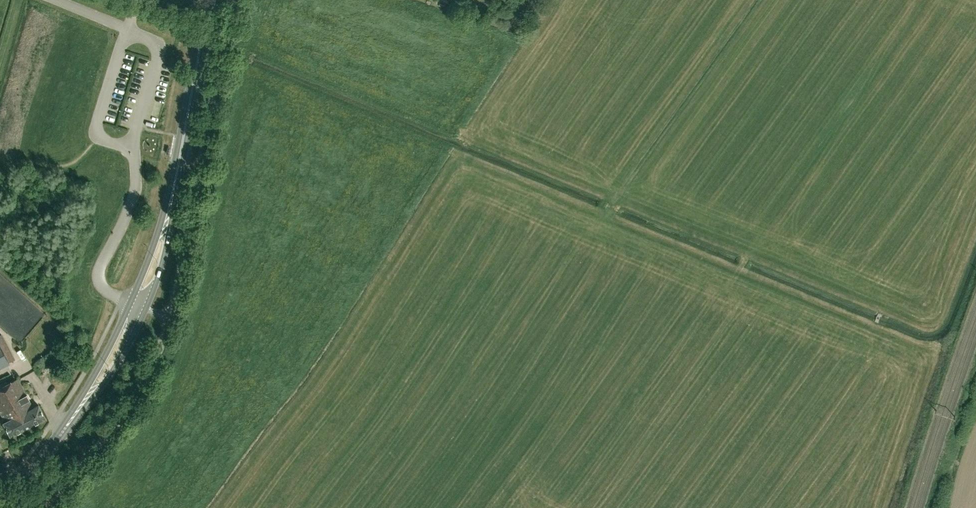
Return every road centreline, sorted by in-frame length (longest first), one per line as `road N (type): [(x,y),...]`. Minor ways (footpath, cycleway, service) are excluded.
road 1 (unclassified): [(171,319),(234,0)]
road 2 (primary): [(178,169),(119,329),(62,432)]
road 3 (unclassified): [(43,507),(128,408),(171,319)]
road 4 (primary): [(178,169),(211,0)]
road 5 (primary): [(62,432),(115,368),(147,309)]
road 6 (primary): [(147,309),(178,169)]

